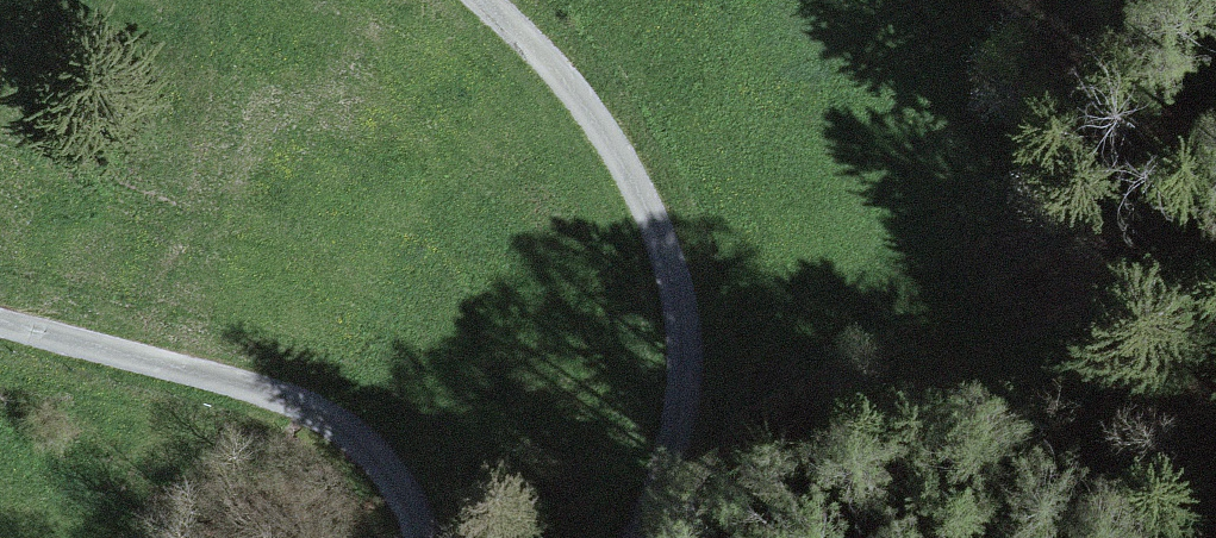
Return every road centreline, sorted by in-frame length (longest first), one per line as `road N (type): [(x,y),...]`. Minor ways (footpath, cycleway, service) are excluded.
road 1 (unclassified): [(634,537),(673,463),(688,408),(691,356),(675,274),(601,126),(484,0)]
road 2 (unclassified): [(0,324),(222,380),(329,424),(388,471),(422,537)]
road 3 (track): [(1049,0),(1074,17),(1202,310),(1215,319)]

